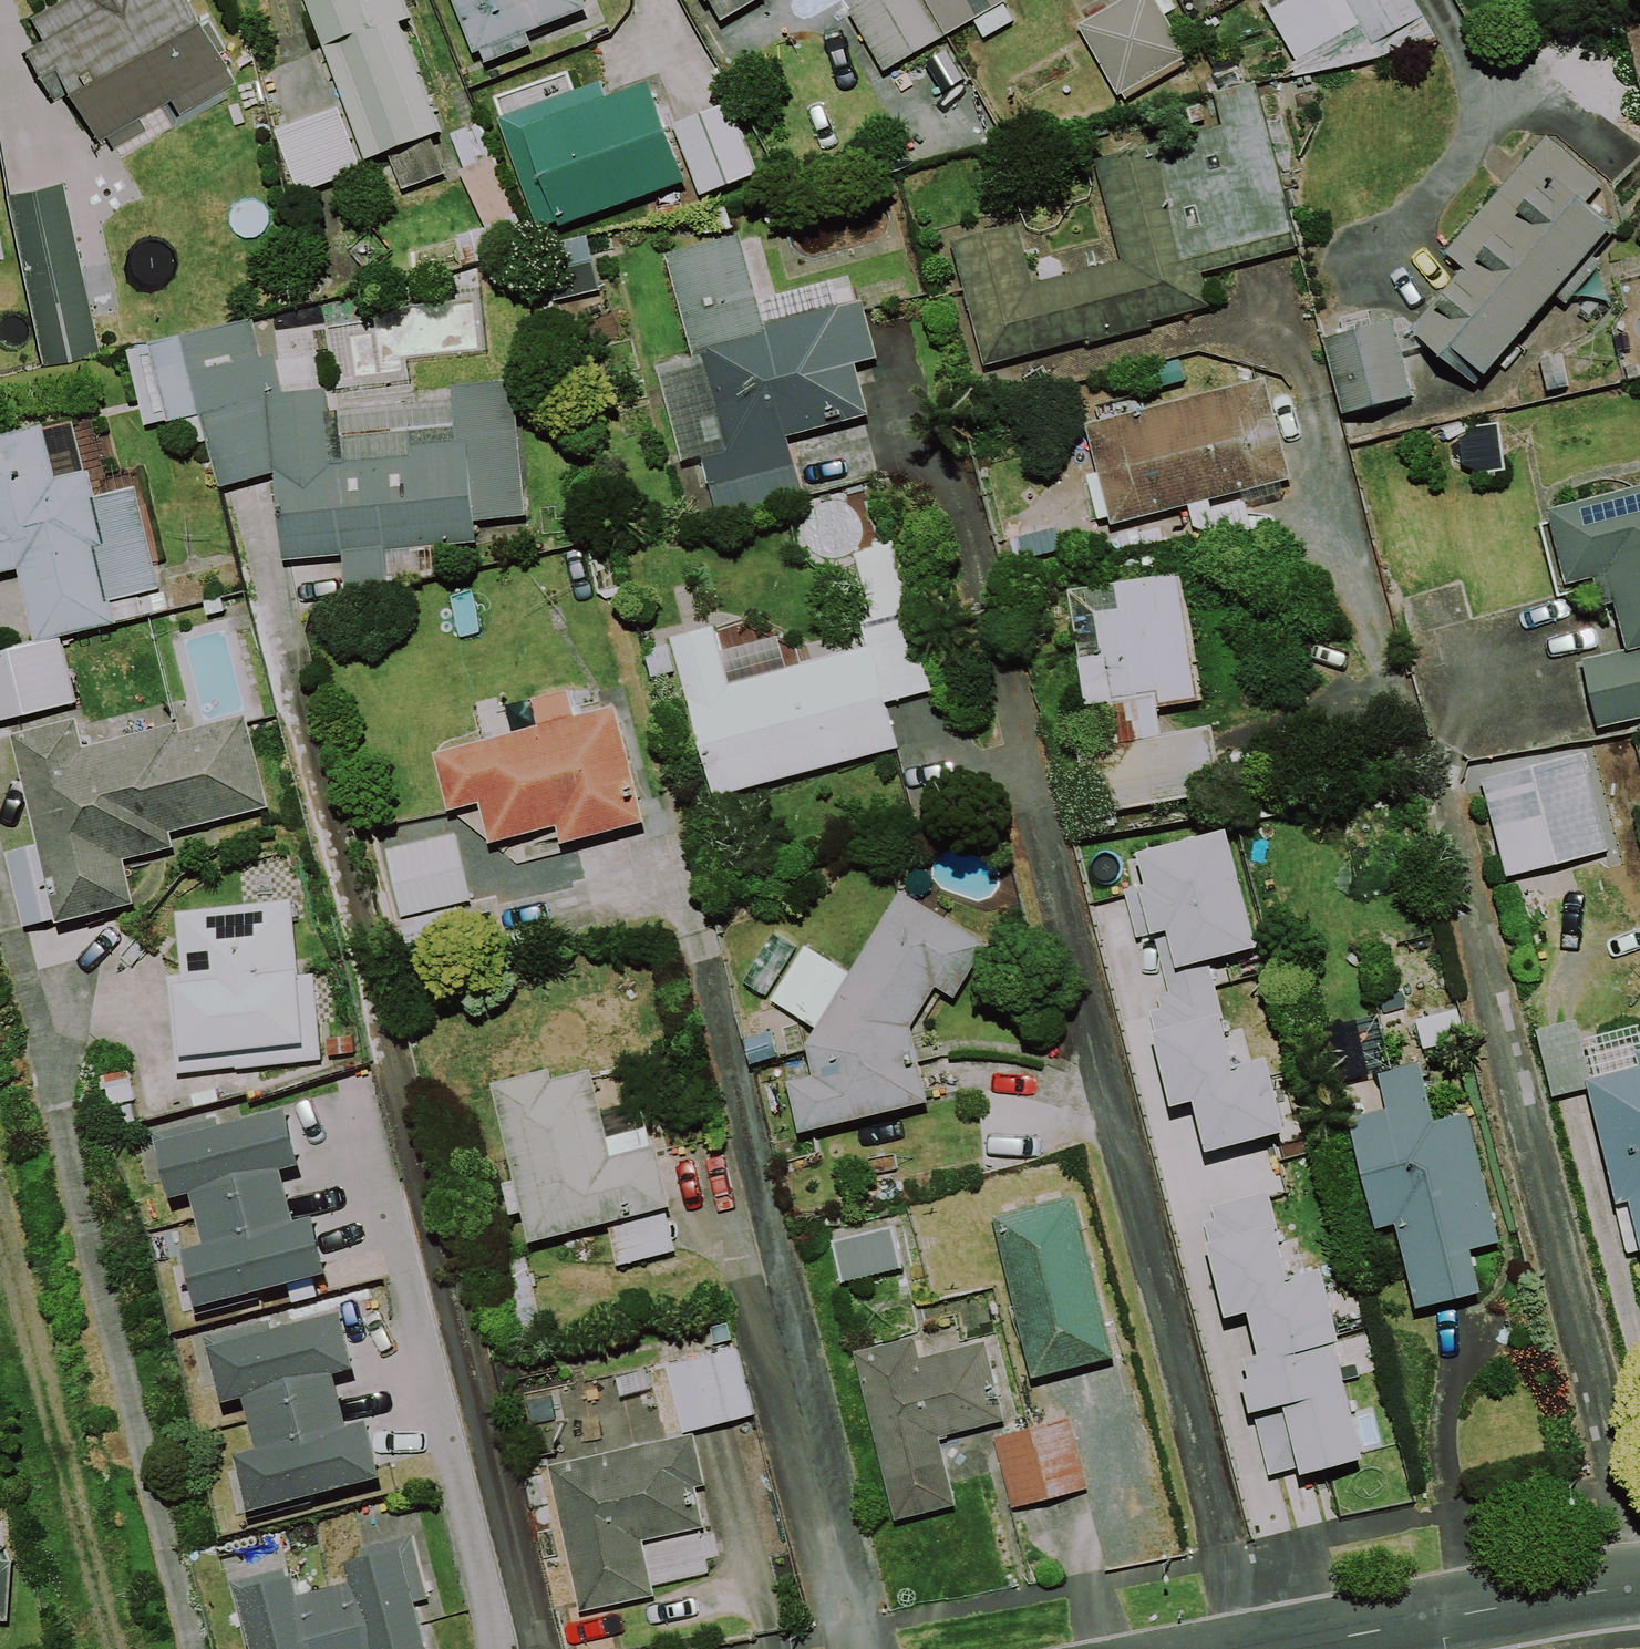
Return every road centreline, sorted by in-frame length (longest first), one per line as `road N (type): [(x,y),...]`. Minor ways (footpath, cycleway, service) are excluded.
road 1 (residential): [(1639,1587),(1280,1648)]

